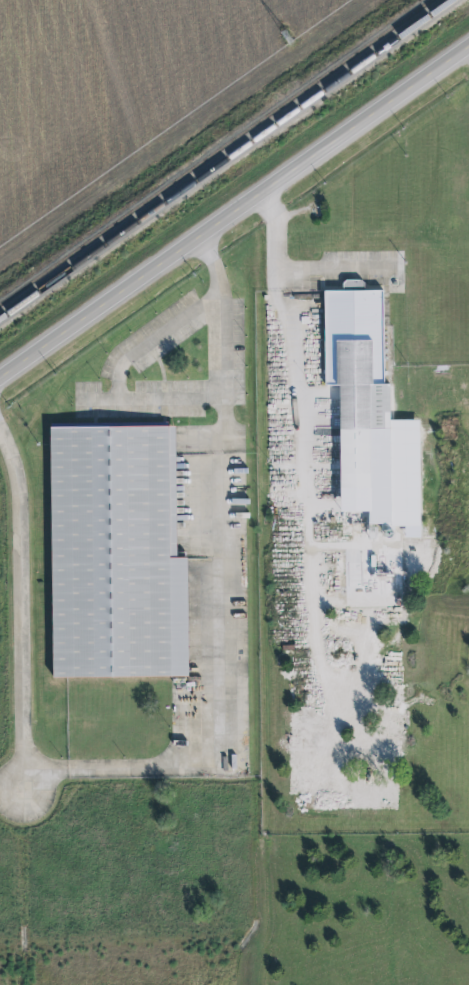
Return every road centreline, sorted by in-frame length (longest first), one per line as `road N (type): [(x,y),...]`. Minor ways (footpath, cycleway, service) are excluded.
road 1 (secondary): [(0,382),(468,48)]

